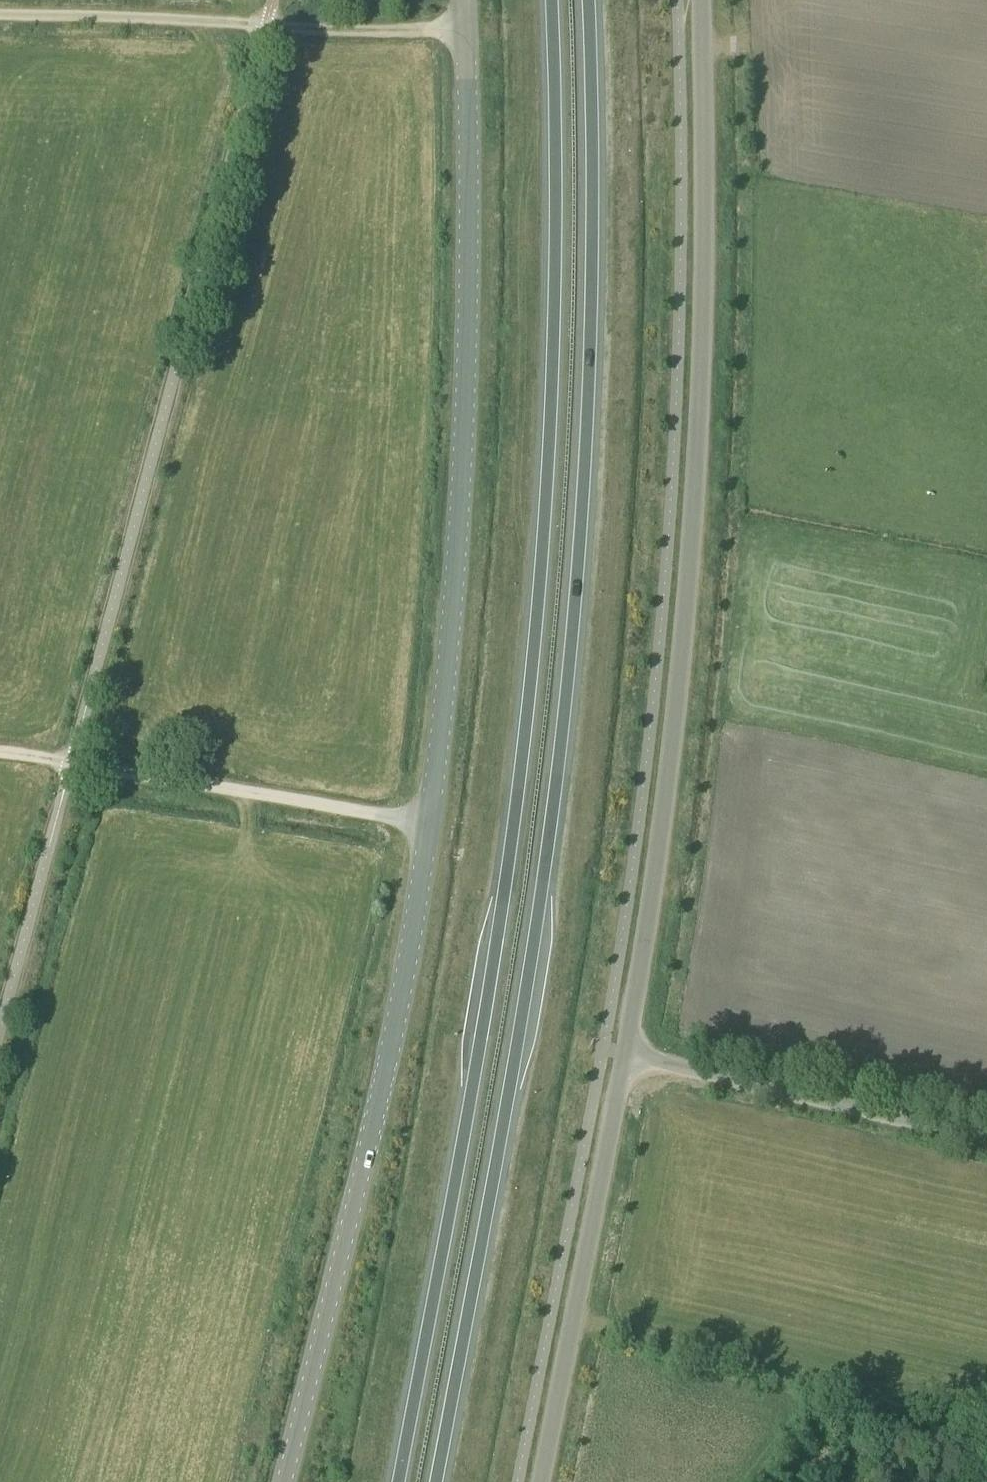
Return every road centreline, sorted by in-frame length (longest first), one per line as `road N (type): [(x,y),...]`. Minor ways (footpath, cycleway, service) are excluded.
road 1 (trunk): [(437,1481),(555,837),(594,360),(592,0)]
road 2 (trunk): [(545,0),(549,357),(538,585),(461,1130),(395,1481)]
road 3 (unclassified): [(628,1054),(661,820),(700,399),(700,0)]
road 4 (tertiary): [(464,0),(463,463),(430,825)]
road 5 (tertiary): [(283,1481),(399,1001),(430,825)]
road 6 (track): [(466,28),(0,14)]
road 7 (track): [(430,825),(0,755)]
road 8 (unclassified): [(628,1054),(542,1481)]
road 9 (unclassified): [(986,1138),(628,1054)]

